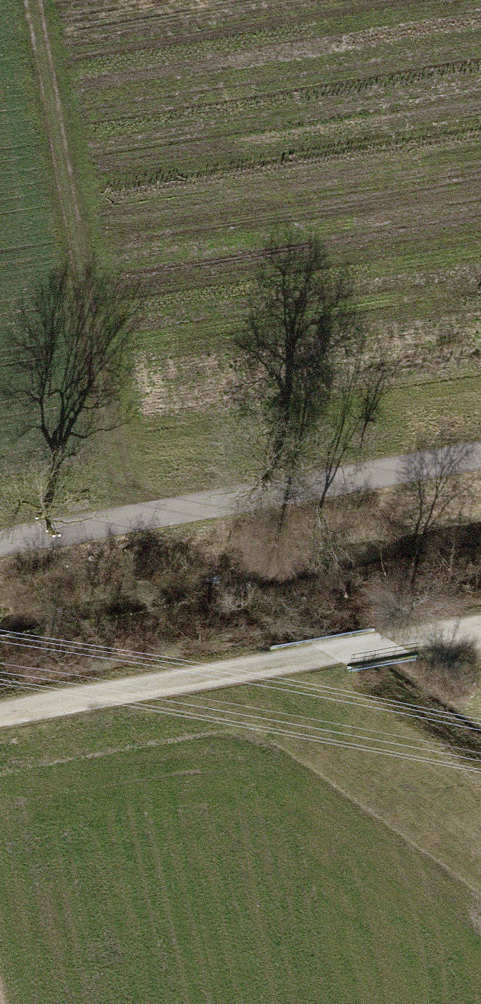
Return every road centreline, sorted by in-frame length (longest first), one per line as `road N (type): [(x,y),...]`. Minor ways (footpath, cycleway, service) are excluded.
road 1 (track): [(25,0),(104,520)]
road 2 (track): [(0,539),(480,452)]
road 3 (track): [(480,629),(0,715)]

